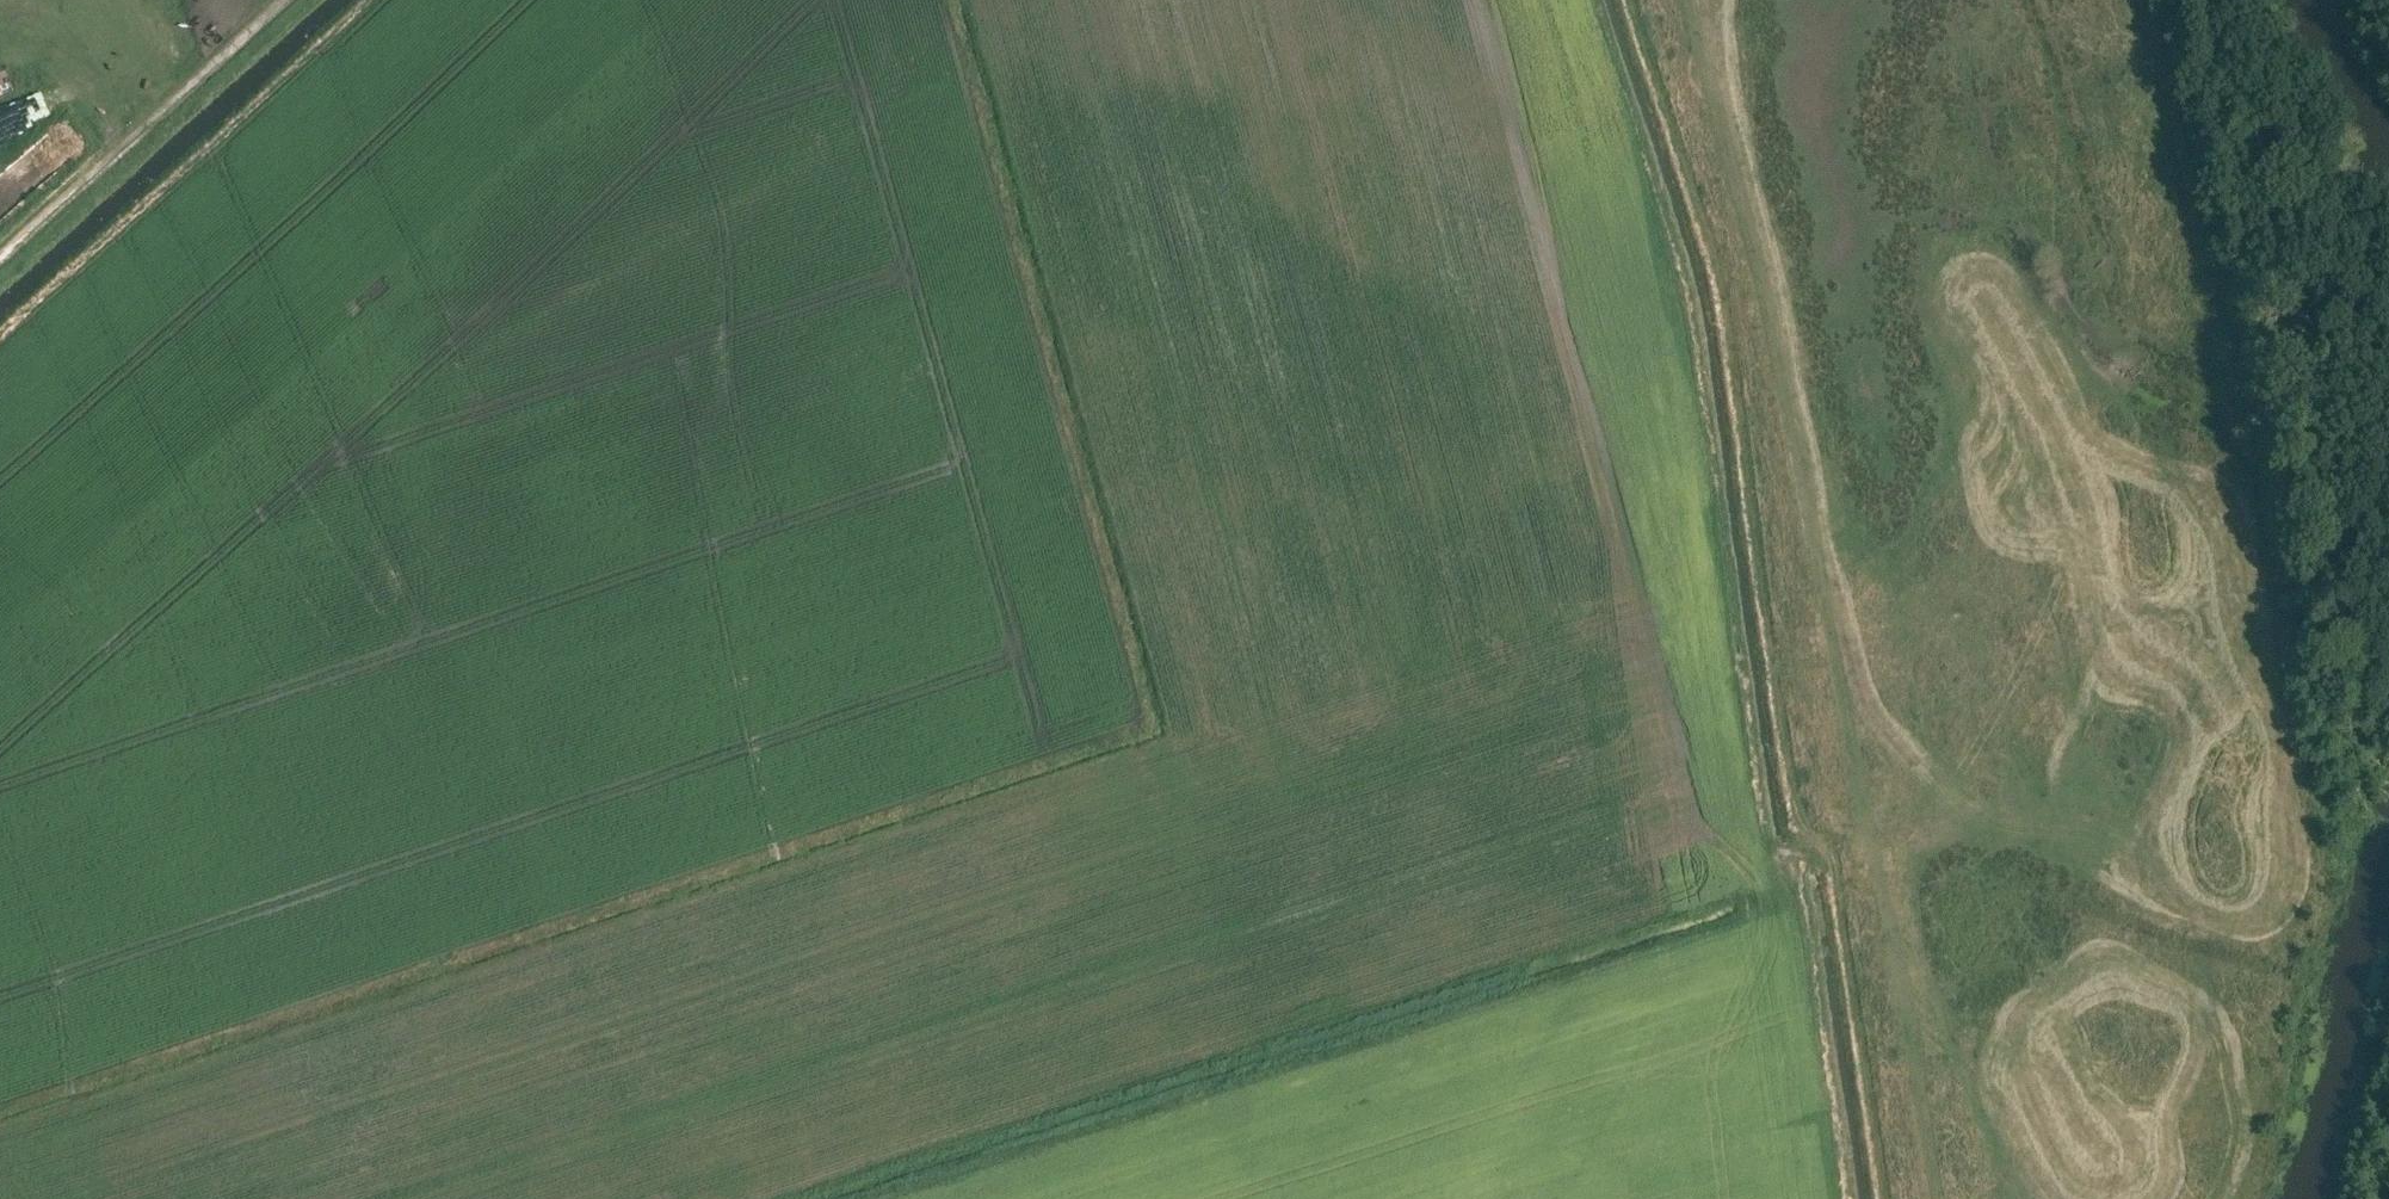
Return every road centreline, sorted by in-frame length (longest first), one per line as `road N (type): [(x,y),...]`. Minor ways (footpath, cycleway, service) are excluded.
road 1 (track): [(284,0),(0,256)]

